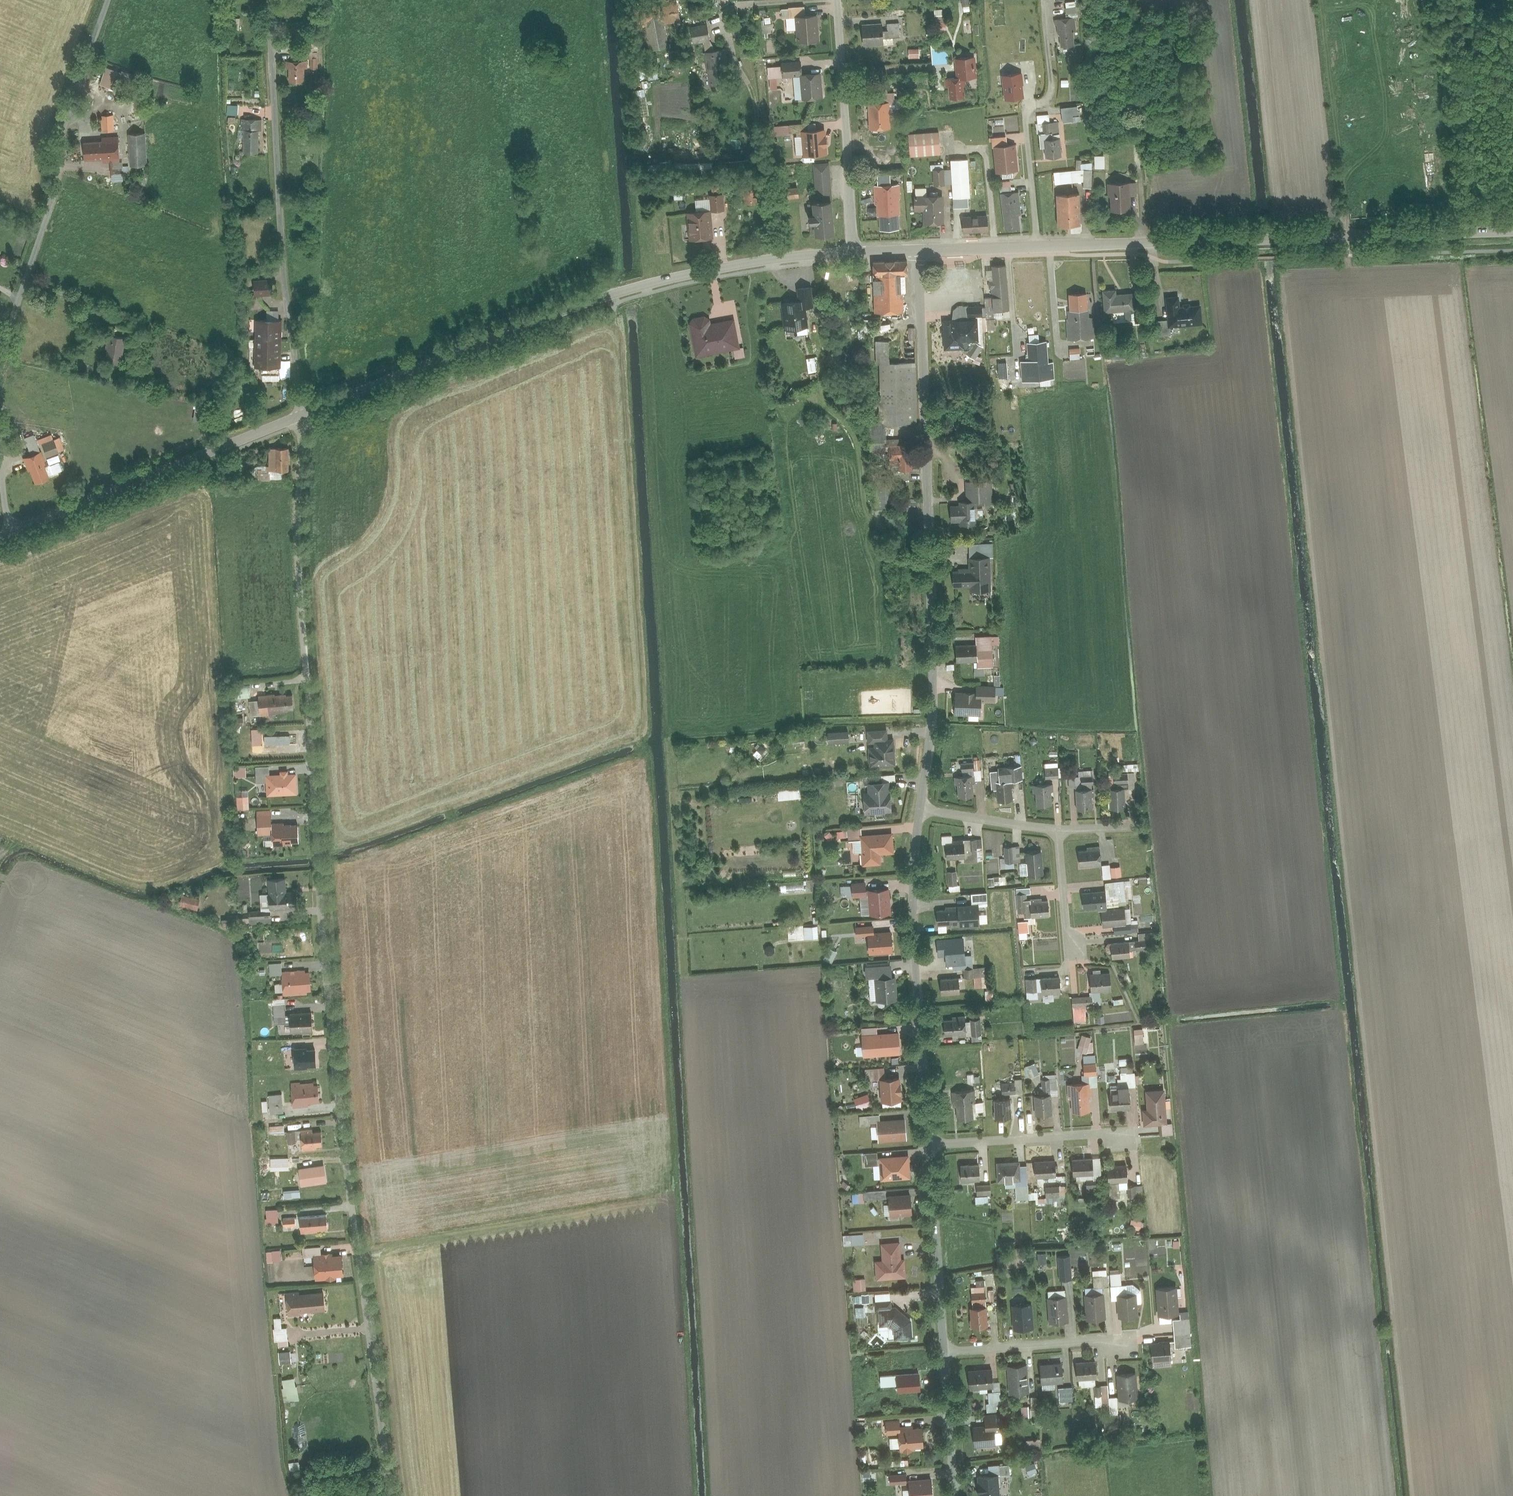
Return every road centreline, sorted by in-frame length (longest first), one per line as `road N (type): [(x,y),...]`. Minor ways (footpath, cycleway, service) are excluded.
road 1 (unclassified): [(301,416),(301,569),(326,961),(391,1495)]
road 2 (secondary): [(301,416),(649,283),(854,253)]
road 3 (residential): [(927,811),(934,672),(918,259)]
road 4 (secondary): [(1036,245),(1512,231)]
road 5 (unclassified): [(301,416),(270,0)]
road 6 (unclassified): [(109,0),(67,116),(56,195),(0,358)]
road 7 (residential): [(933,1148),(917,942),(927,811)]
road 8 (secondary): [(18,530),(301,416)]
road 9 (residential): [(1036,245),(1024,113),(1048,93),(1051,79),(1046,0)]
road 10 (unclassified): [(839,0),(854,253)]
road 11 (residential): [(948,1353),(933,1148)]
road 12 (residential): [(933,1148),(1132,1137)]
road 13 (residential): [(948,1353),(1138,1340)]
road 14 (residential): [(958,1495),(948,1353)]
road 15 (residential): [(927,811),(1063,832)]
road 16 (residential): [(1063,832),(1074,954)]

